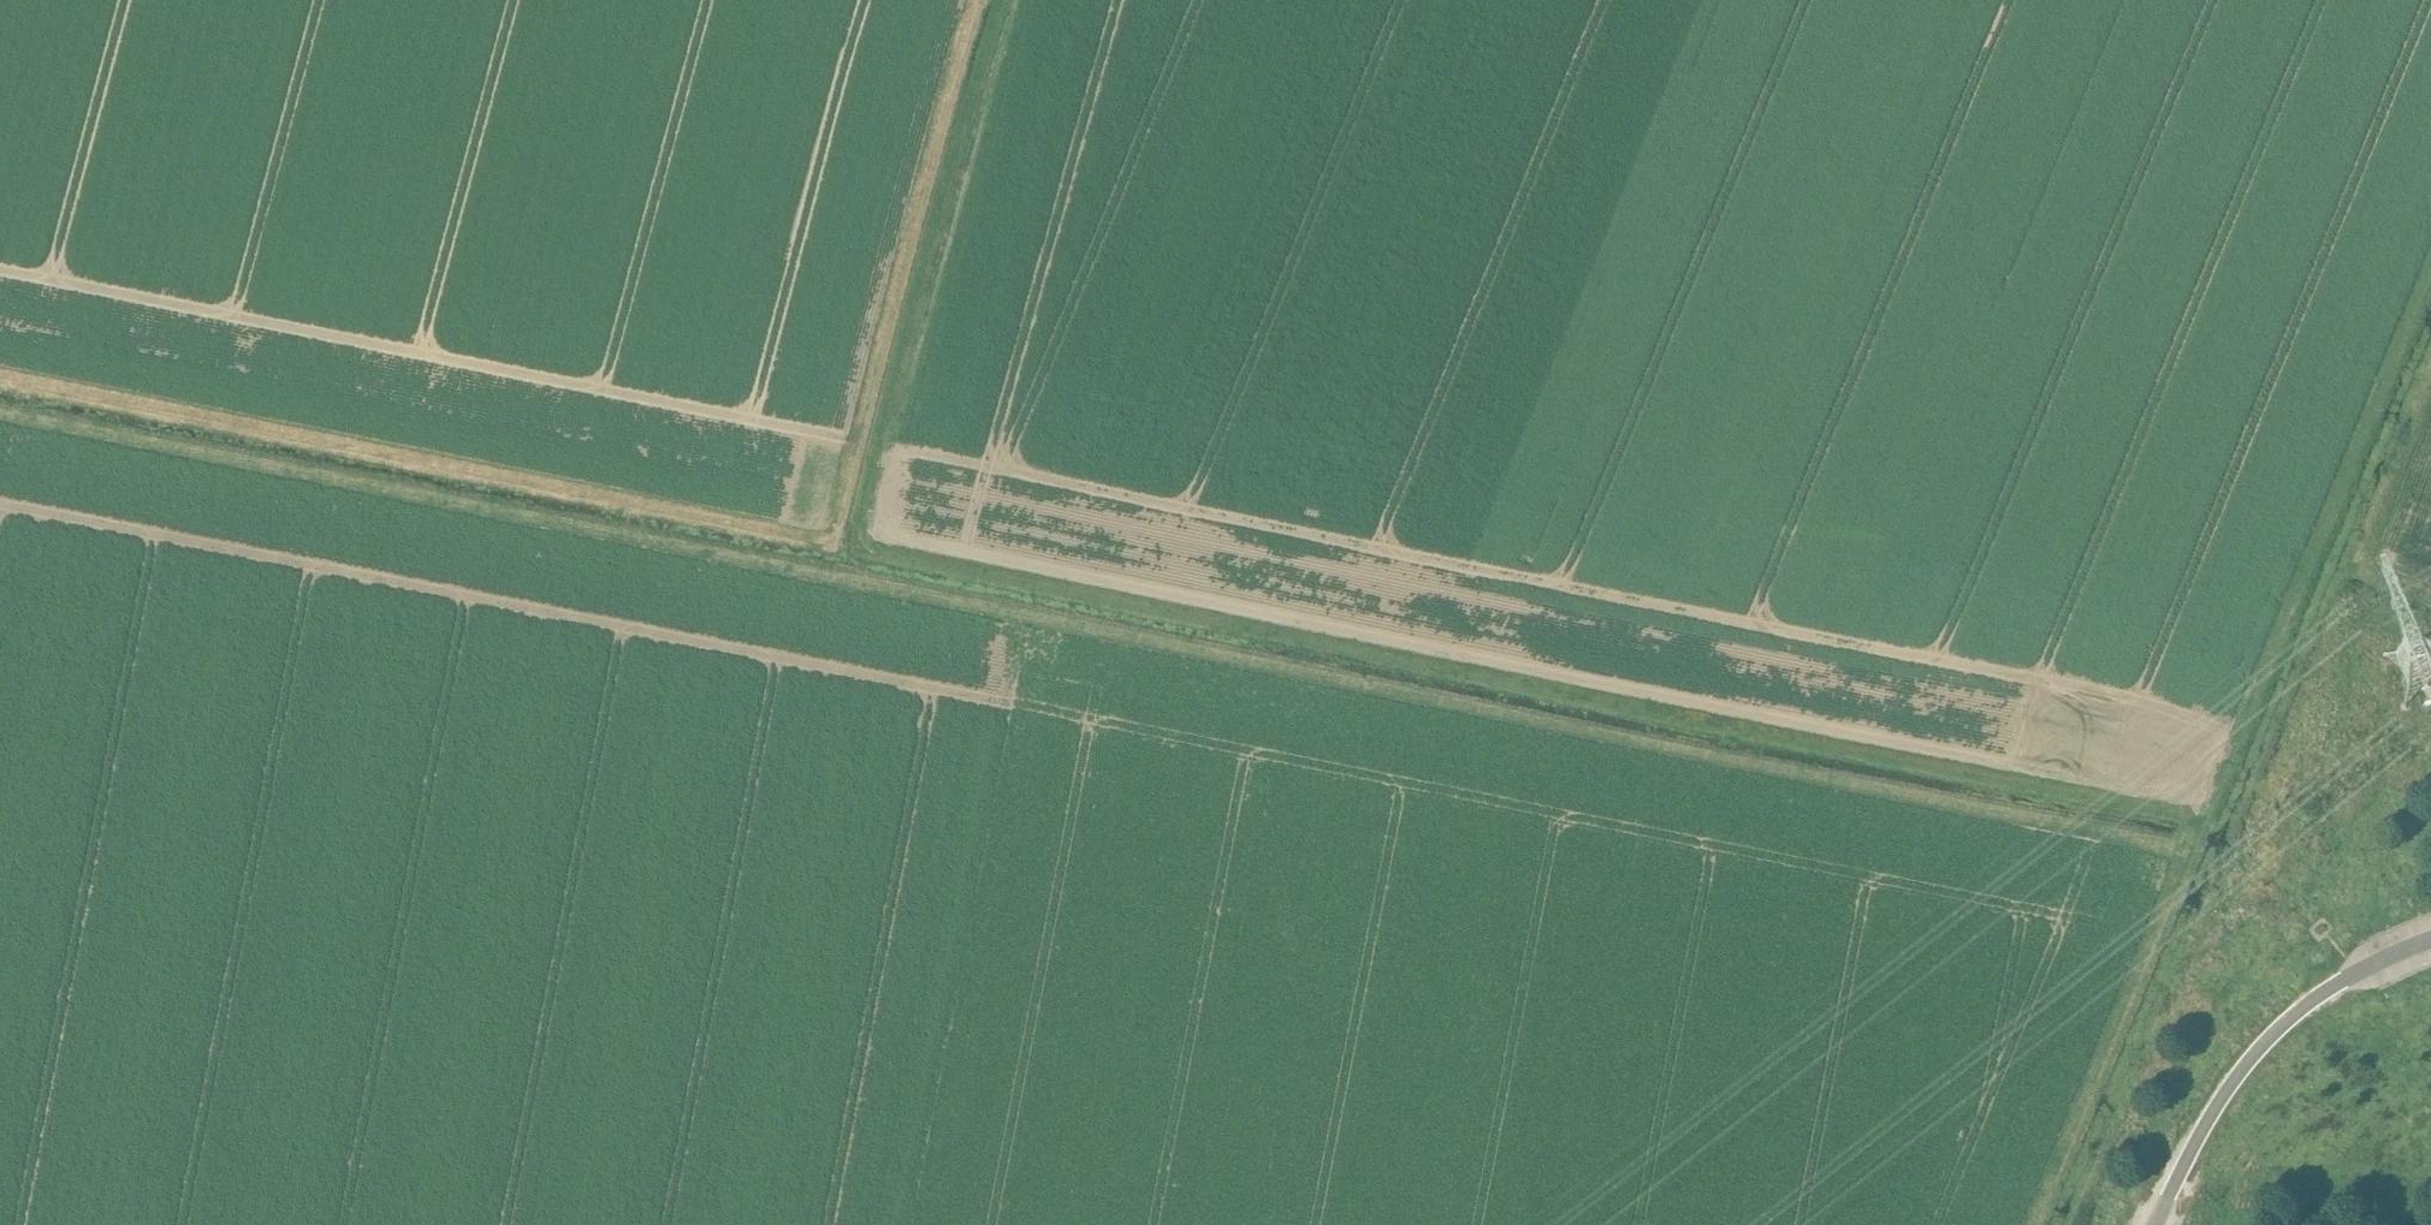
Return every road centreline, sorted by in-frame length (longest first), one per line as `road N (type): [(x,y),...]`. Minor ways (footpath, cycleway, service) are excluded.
road 1 (track): [(0,416),(2192,852)]
road 2 (track): [(2205,820),(855,550),(1002,0)]
road 3 (track): [(0,378),(828,546),(978,0)]
road 4 (track): [(2035,1224),(2430,278)]
road 5 (track): [(2430,592),(2362,564),(2430,397)]

